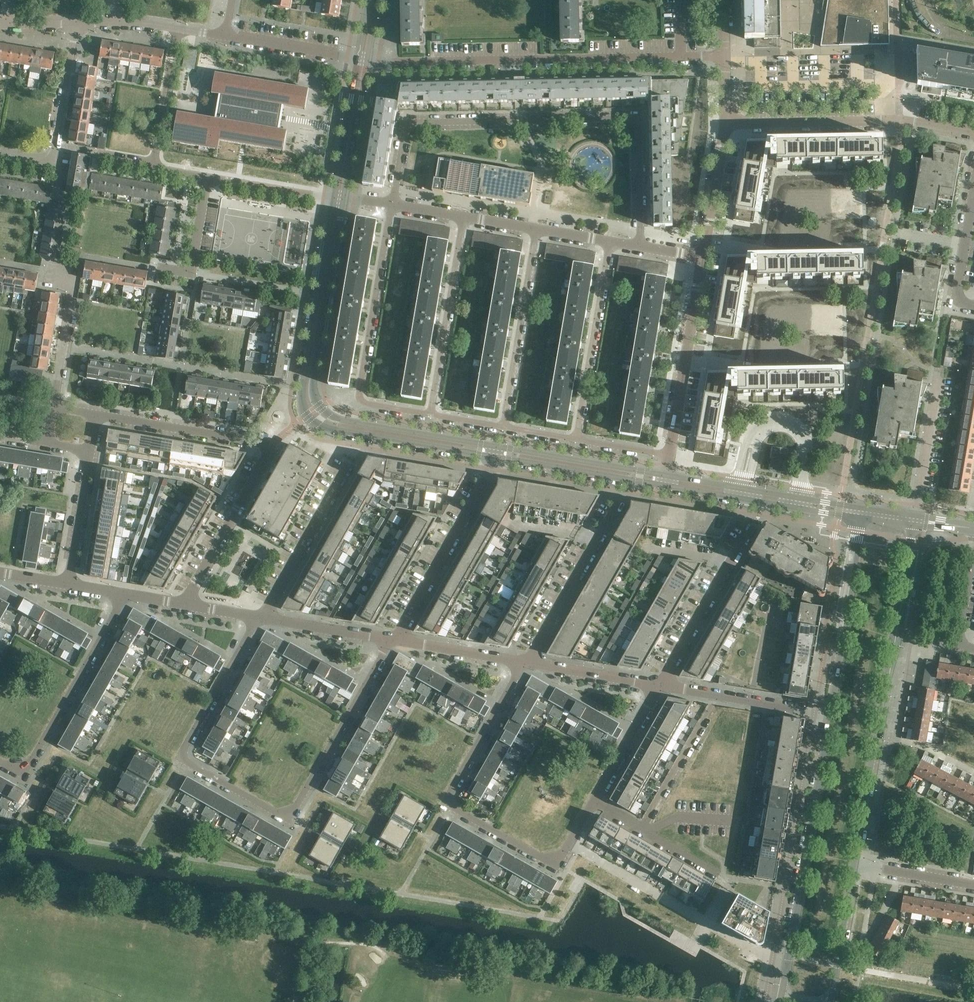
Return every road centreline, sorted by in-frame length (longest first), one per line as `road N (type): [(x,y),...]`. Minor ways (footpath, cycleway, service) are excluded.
road 1 (residential): [(661,685),(558,867),(449,802),(529,662)]
road 2 (residential): [(392,204),(406,120),(638,119),(641,244)]
road 3 (residential): [(725,54),(469,63),(364,58)]
road 4 (residential): [(183,603),(267,447),(96,414)]
road 5 (tertiary): [(854,863),(914,520)]
road 6 (residential): [(183,757),(291,825),(390,641)]
road 7 (tertiary): [(829,714),(785,979)]
road 8 (tertiary): [(310,364),(302,398),(316,421),(499,458)]
road 9 (residential): [(0,764),(24,779),(127,595)]
road 10 (tertiary): [(501,446),(334,417),(316,402),(310,364)]
road 11 (residential): [(0,159),(58,171),(80,24)]
road 12 (residential): [(400,640),(499,458)]
road 13 (residential): [(605,806),(728,882),(699,937)]
road 14 (residential): [(608,240),(576,440)]
road 15 (residential): [(539,228),(503,427)]
road 16 (residential): [(467,216),(431,414)]
road 17 (residential): [(360,402),(392,204)]
road 18 (tertiary): [(860,518),(829,714)]
road 19 (residential): [(529,662),(618,505)]
road 20 (residential): [(751,529),(661,685)]
road 21 (residential): [(348,465),(259,616)]
road 22 (residential): [(829,714),(661,685)]
road 23 (tertiary): [(310,364),(338,197)]
road 24 (tertiary): [(499,458),(661,485)]
road 25 (tertiary): [(663,473),(501,446)]
road 26 (residential): [(914,520),(945,362)]
road 27 (residential): [(183,757),(259,616)]
road 28 (residential): [(973,134),(899,123),(816,123)]
road 29 (residential): [(687,355),(841,353)]
road 30 (residential): [(860,236),(706,235)]
road 31 (residential): [(55,407),(76,285),(49,273)]
road 32 (residential): [(154,168),(178,28)]
road 33 (tertiary): [(338,197),(364,58)]
road 34 (residential): [(973,302),(954,298),(973,178)]
road 35 (residential): [(364,58),(226,37)]
road 36 (residential): [(338,197),(205,178)]
road 37 (residential): [(661,685),(529,662)]
road 38 (residential): [(69,585),(90,453)]
road 39 (residential): [(390,641),(259,616)]
road 40 (residential): [(529,662),(400,640)]
road 41 (residential): [(158,267),(190,270),(205,178)]
road 42 (tertiary): [(834,986),(854,863)]
road 43 (residential): [(973,884),(854,863)]

